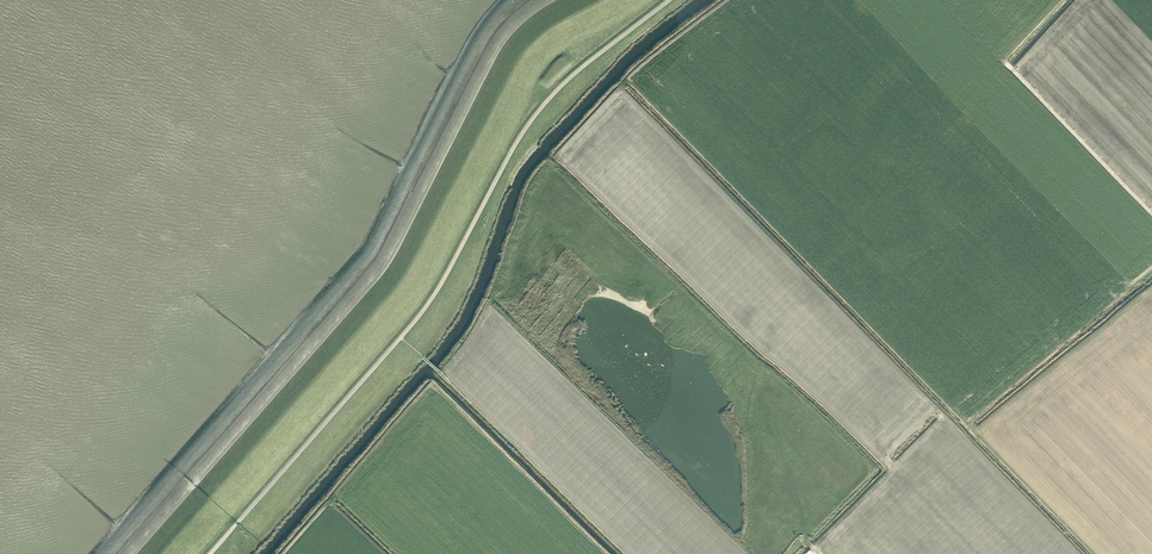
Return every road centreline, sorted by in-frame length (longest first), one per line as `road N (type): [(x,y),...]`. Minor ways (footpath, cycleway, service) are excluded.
road 1 (unclassified): [(211,553),(418,318),(545,104),(669,0)]

